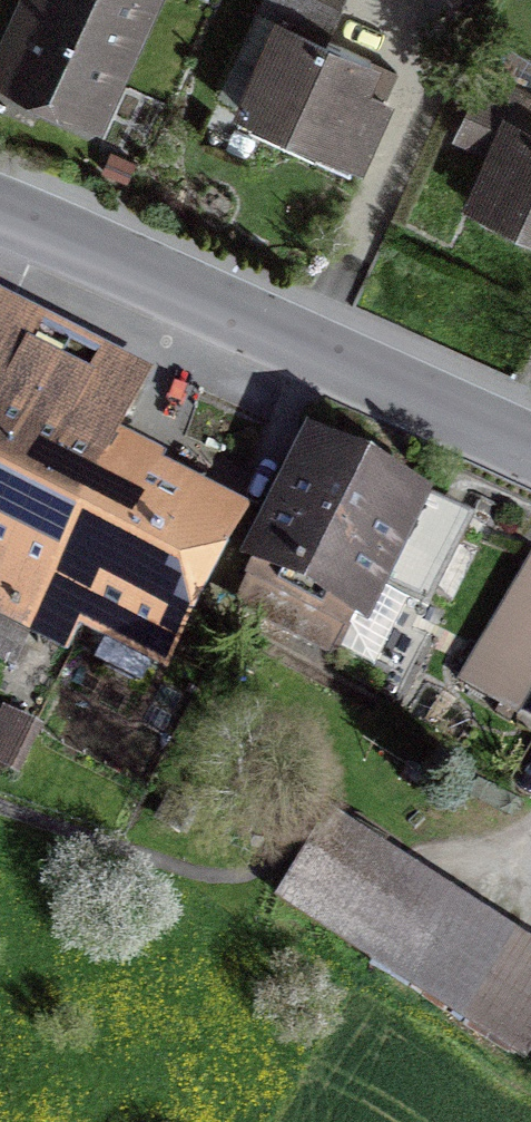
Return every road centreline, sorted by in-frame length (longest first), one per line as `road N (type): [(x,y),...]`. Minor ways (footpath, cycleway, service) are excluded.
road 1 (secondary): [(530,442),(0,205)]

